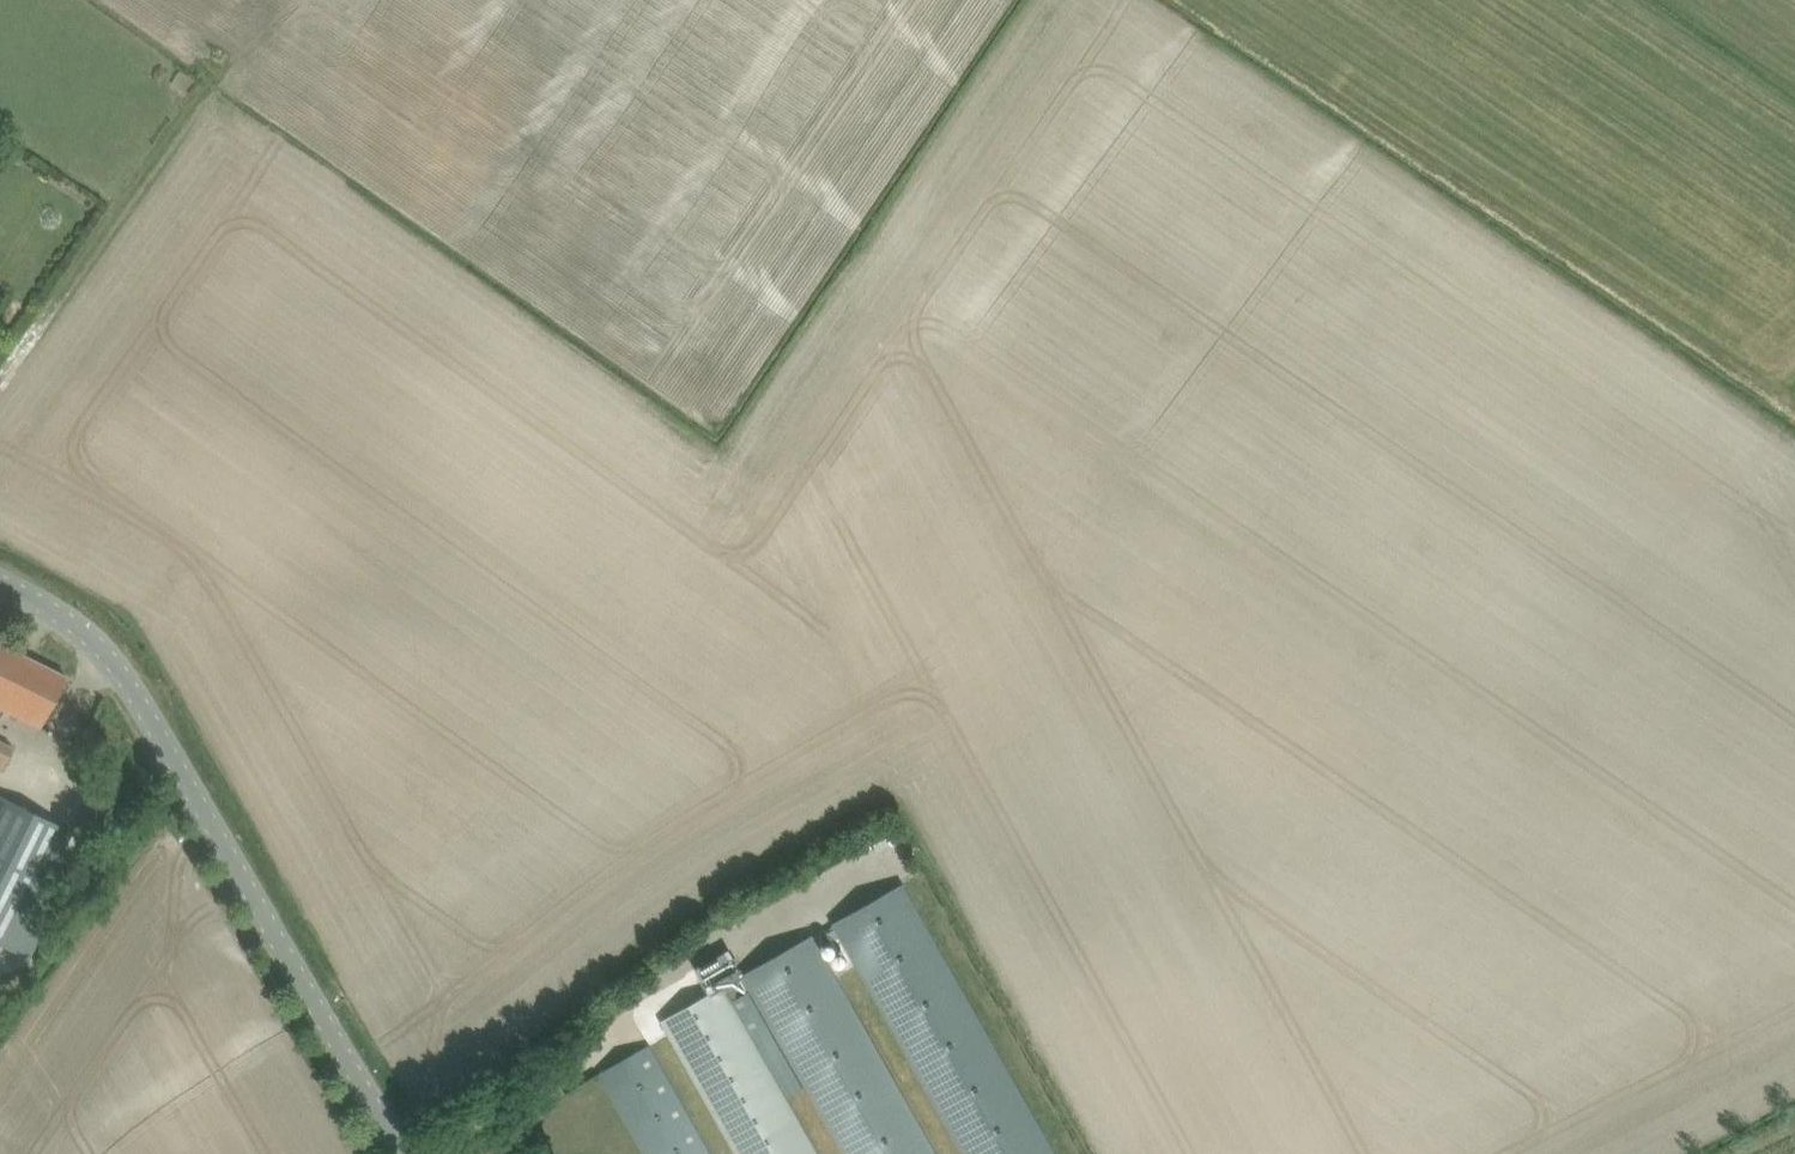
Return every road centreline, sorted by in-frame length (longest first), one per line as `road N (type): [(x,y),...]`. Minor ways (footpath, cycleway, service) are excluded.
road 1 (unclassified): [(401,1153),(105,646),(45,592),(0,570)]

